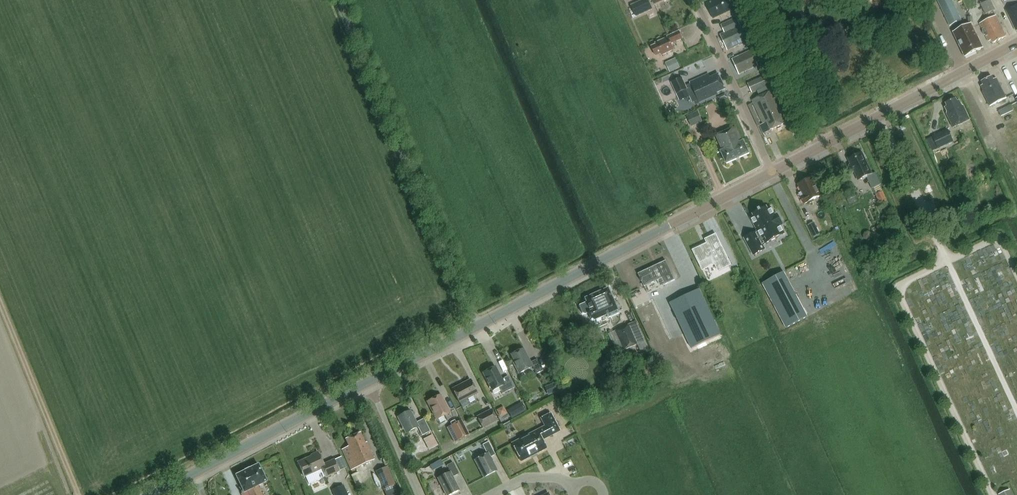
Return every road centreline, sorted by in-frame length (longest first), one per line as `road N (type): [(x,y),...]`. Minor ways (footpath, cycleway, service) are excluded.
road 1 (secondary): [(368,381),(773,172)]
road 2 (secondary): [(153,494),(368,381)]
road 3 (secondary): [(773,172),(965,71)]
road 4 (residential): [(693,0),(773,172)]
road 5 (residential): [(368,381),(421,494)]

